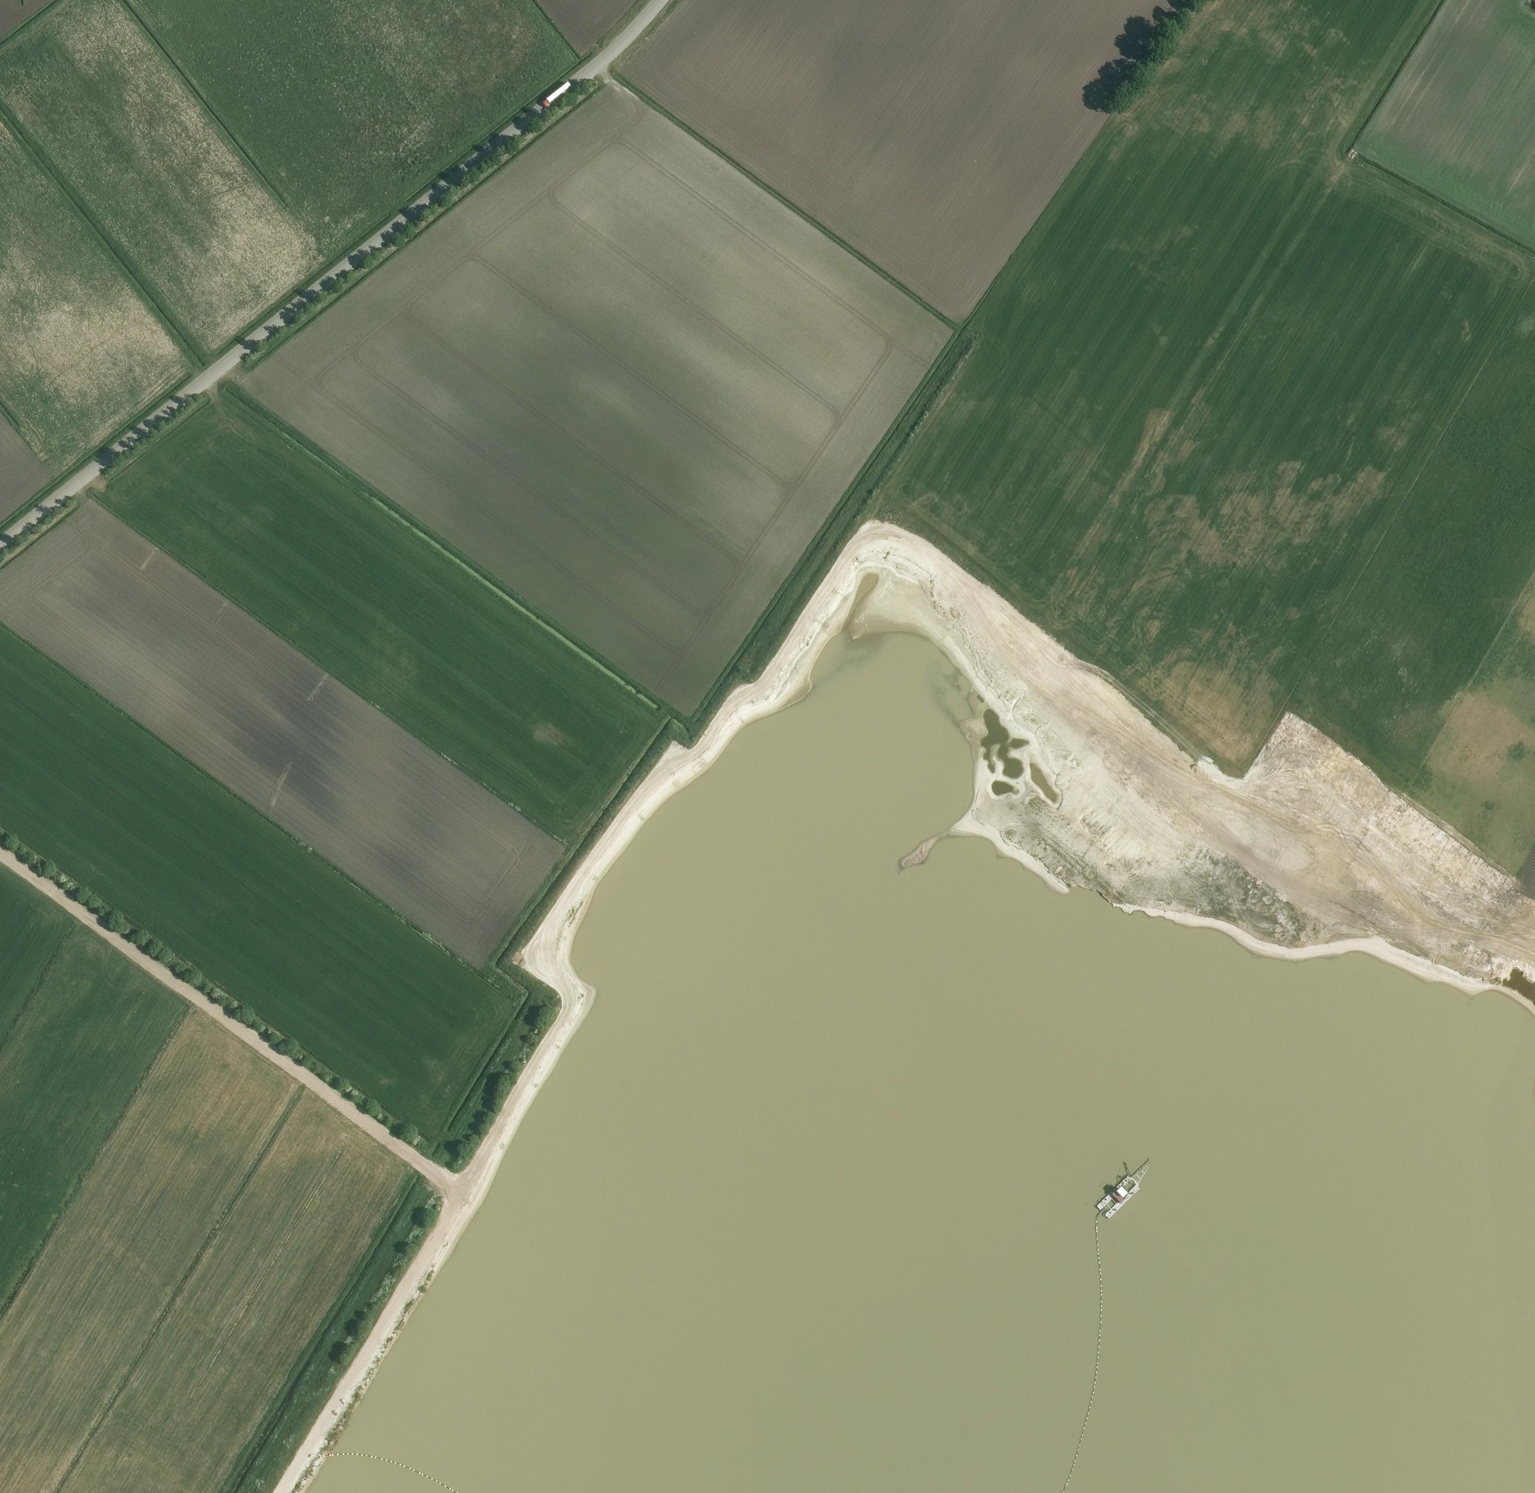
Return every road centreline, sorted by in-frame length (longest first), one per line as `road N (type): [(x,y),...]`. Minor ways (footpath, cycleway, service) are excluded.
road 1 (unclassified): [(0,545),(616,47),(661,0)]
road 2 (track): [(450,1217),(447,1183),(0,855)]

